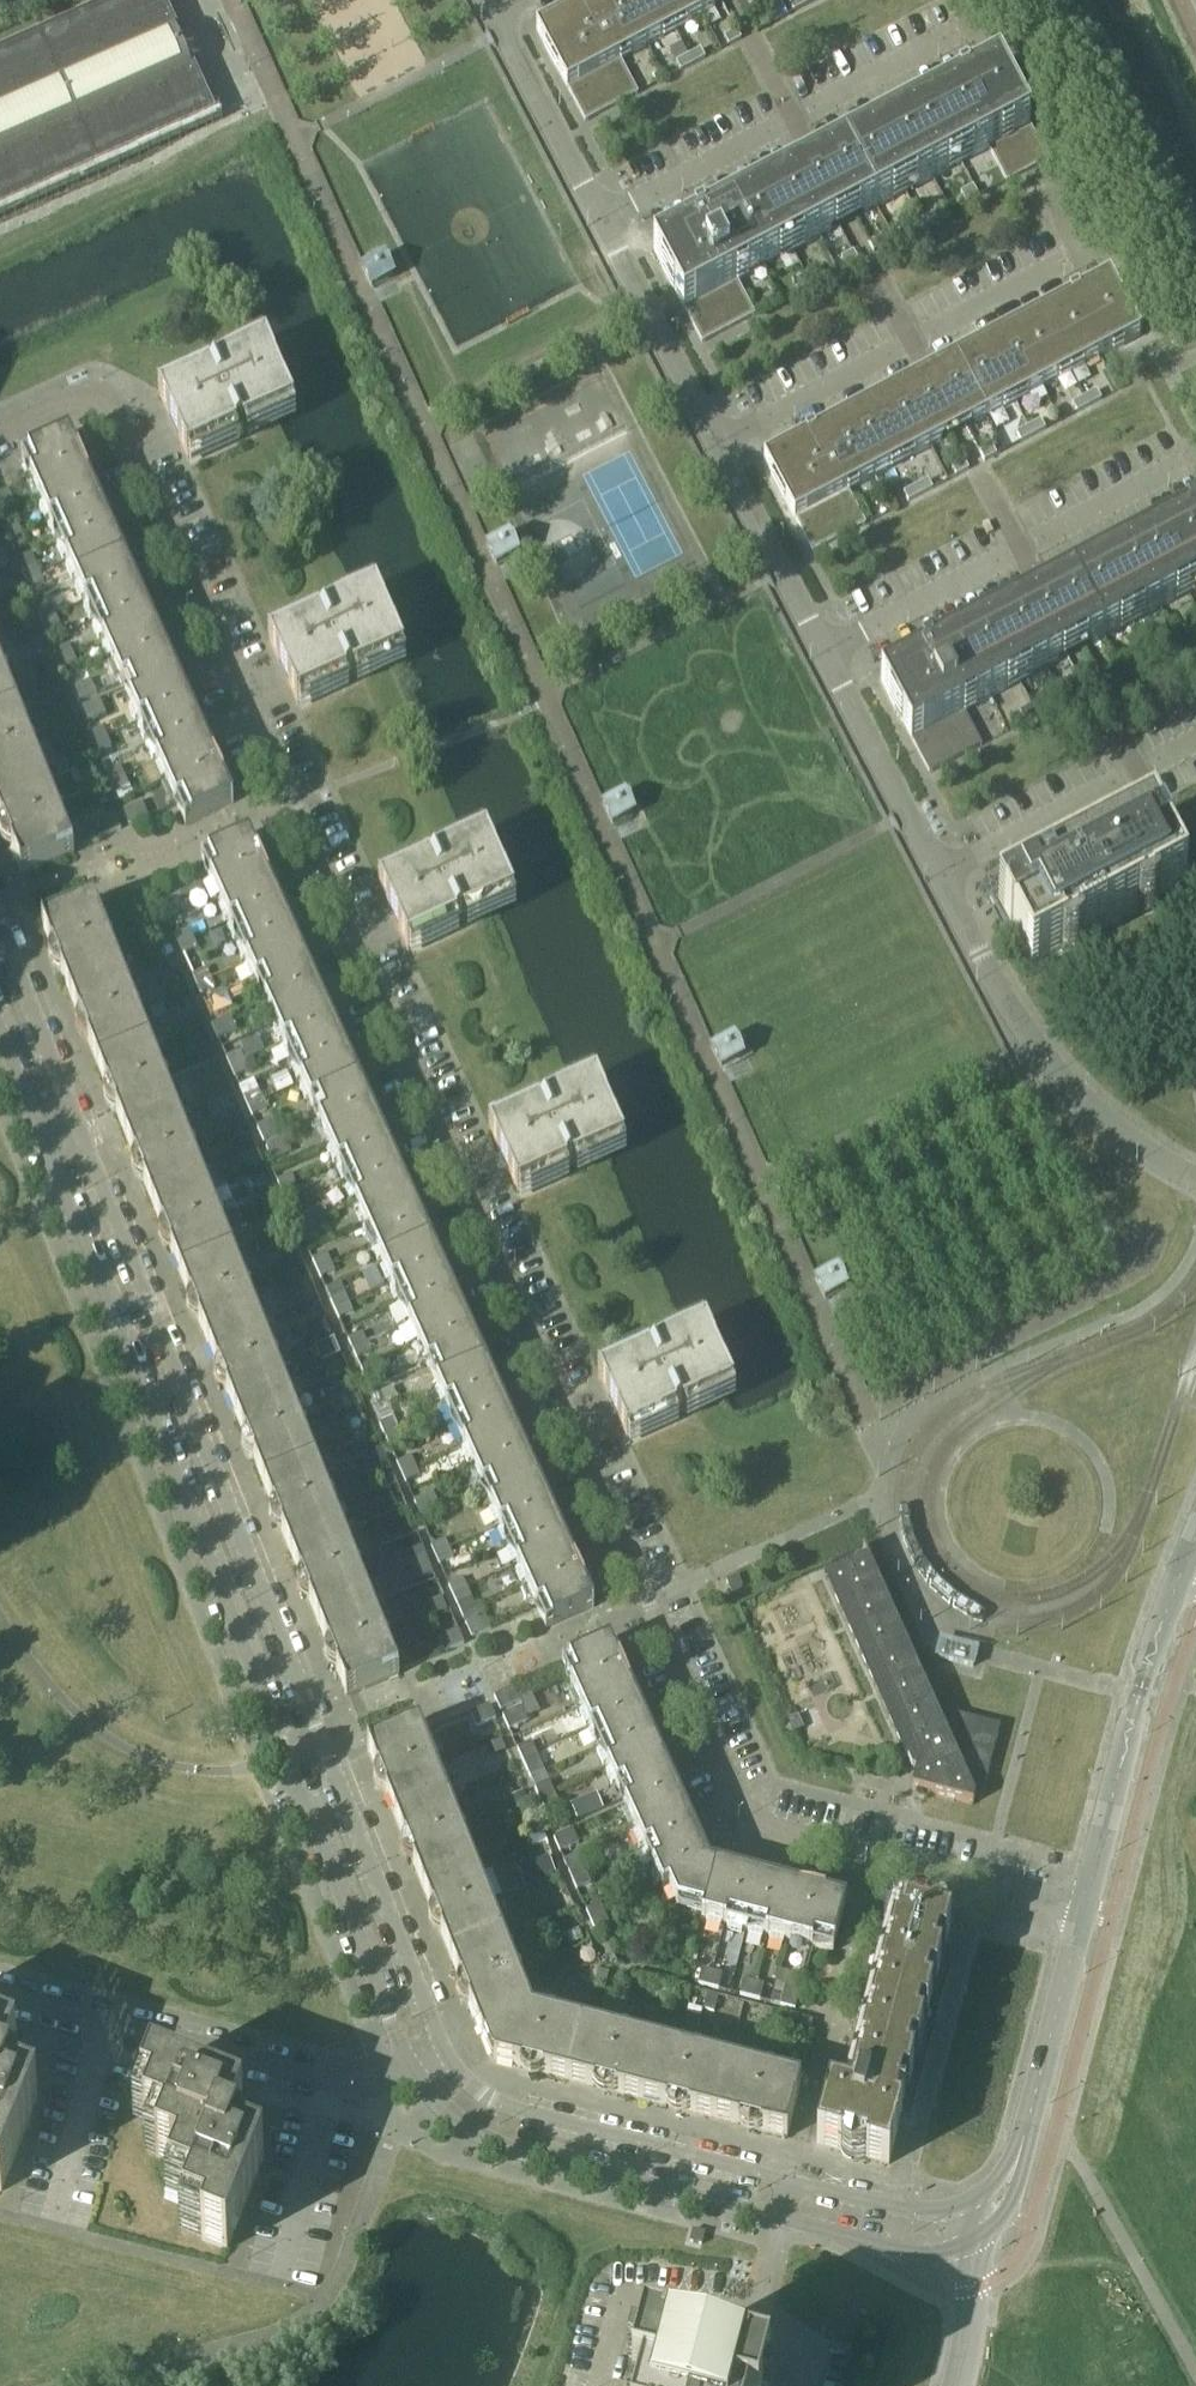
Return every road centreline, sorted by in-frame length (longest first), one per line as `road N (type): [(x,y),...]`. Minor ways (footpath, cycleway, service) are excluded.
road 1 (residential): [(1082,1909),(764,1824),(742,1805),(102,390),(0,434)]
road 2 (residential): [(36,1140),(409,2067)]
road 3 (residential): [(438,2048),(74,1126)]
road 4 (residential): [(719,450),(1100,248)]
road 5 (residential): [(602,219),(984,25)]
road 6 (residential): [(826,654),(1195,461)]
road 7 (residential): [(409,2067),(442,2117),(492,2143),(778,2219)]
road 8 (residential): [(942,877),(1031,1042),(1112,1128),(1195,1181)]
road 9 (residential): [(791,2181),(501,2105),(471,2092),(438,2048)]
road 10 (residential): [(334,2084),(0,1994)]
road 11 (tertiary): [(1082,1909),(1181,1578)]
road 12 (residential): [(942,877),(1195,740)]
road 13 (residential): [(602,219),(719,450)]
road 14 (residential): [(826,654),(942,877)]
road 15 (residential): [(495,15),(602,219)]
road 16 (residential): [(719,450),(826,654)]
road 17 (tertiary): [(1028,2122),(1082,1909)]
road 18 (residential): [(74,1126),(0,931)]
road 19 (residential): [(778,2219),(915,2252),(965,2246)]
road 20 (residential): [(953,2205),(896,2207),(791,2181)]
road 21 (tertiary): [(965,2246),(1004,2219),(1028,2122)]
road 22 (unclassified): [(958,2385),(969,2327),(965,2246)]

